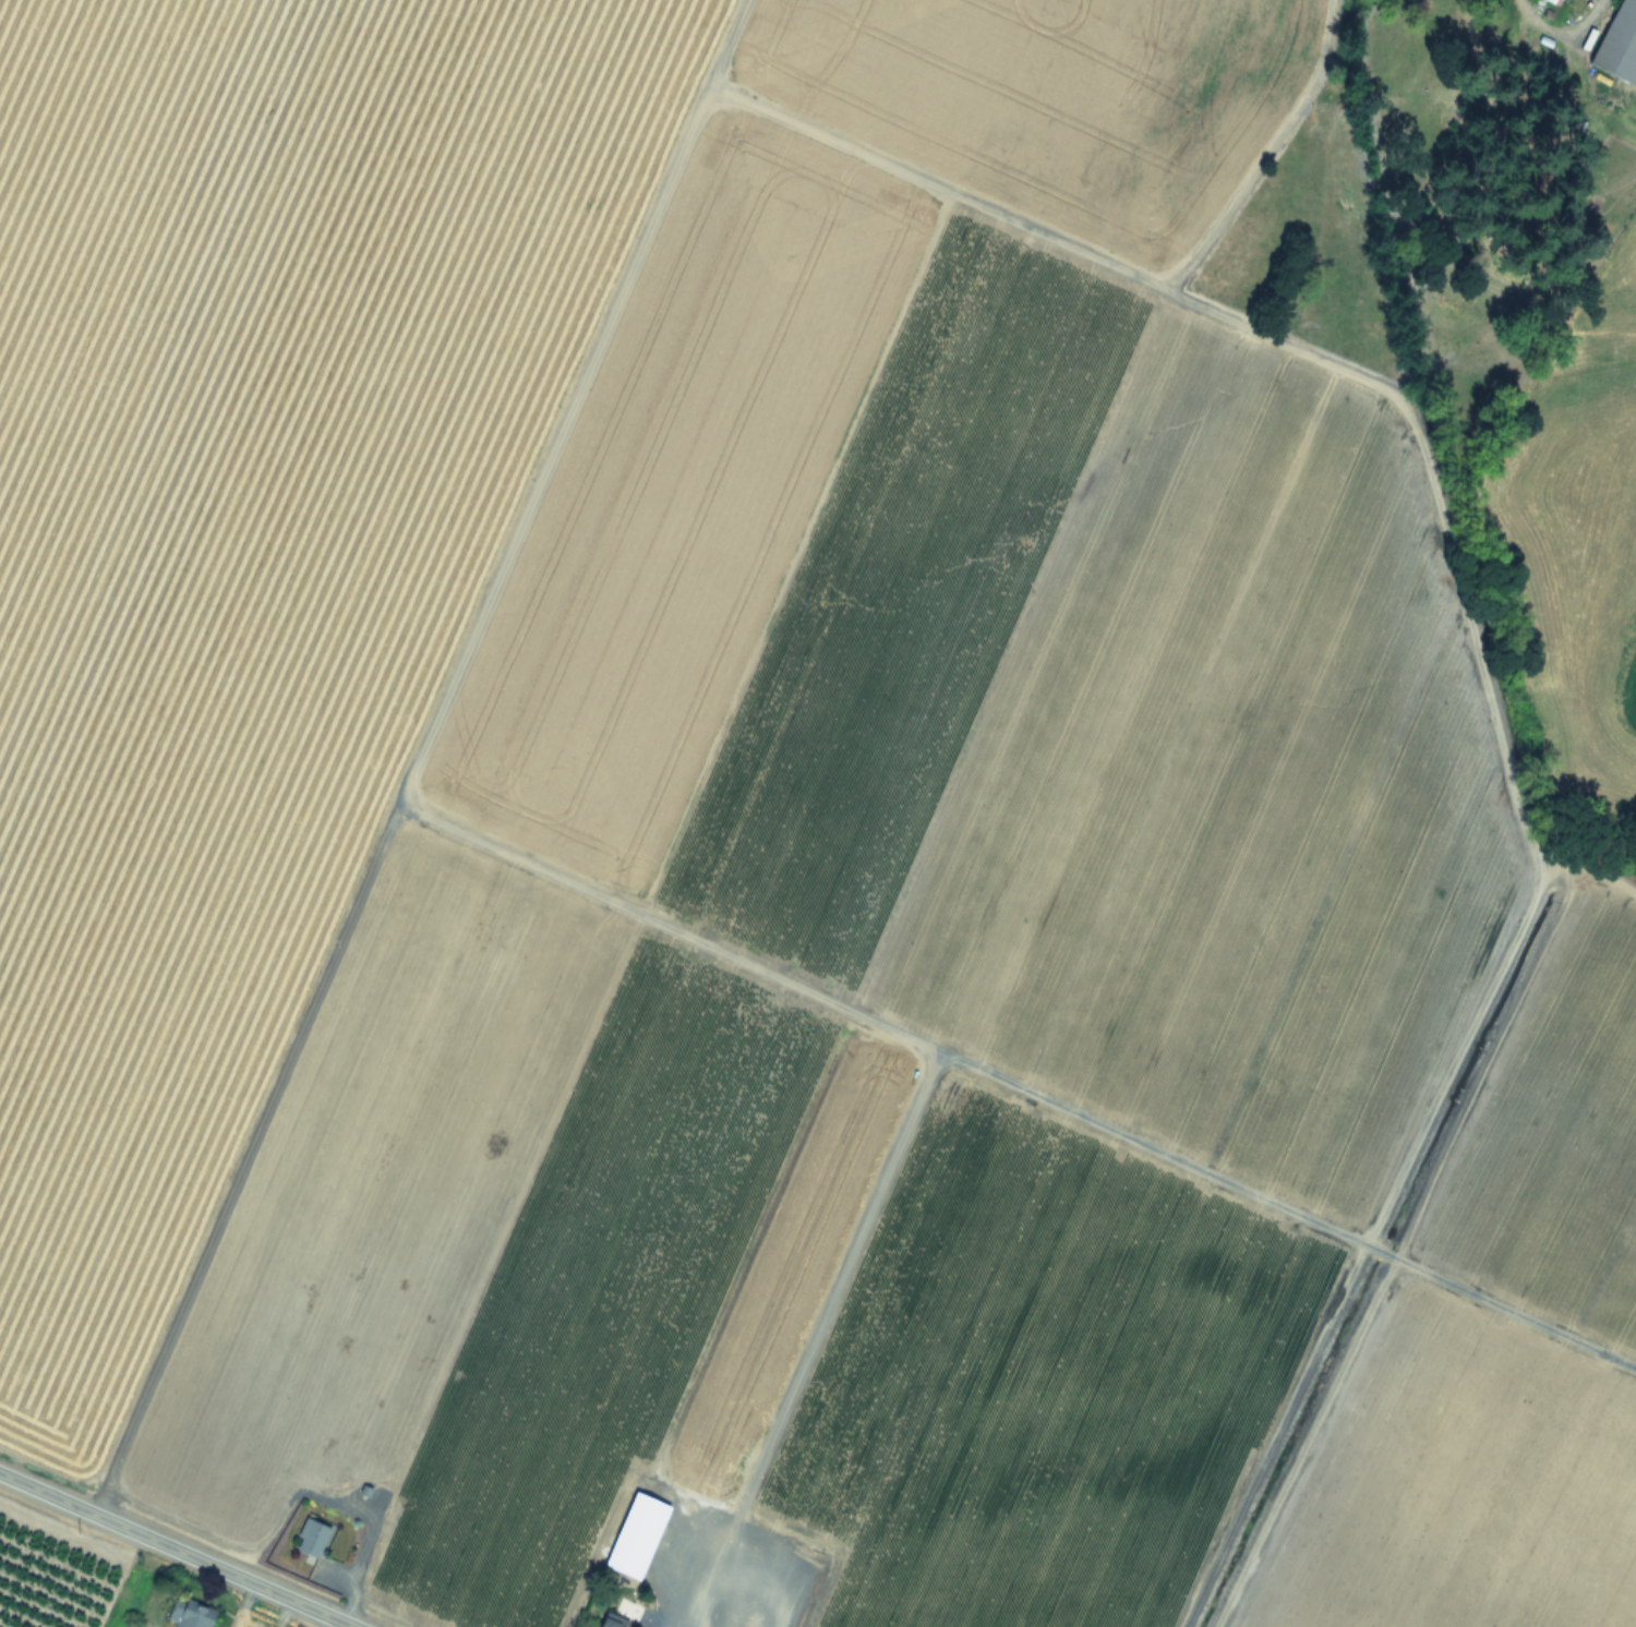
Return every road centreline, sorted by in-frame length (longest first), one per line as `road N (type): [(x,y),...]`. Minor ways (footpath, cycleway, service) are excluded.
road 1 (tertiary): [(352,1626),(0,1473)]

